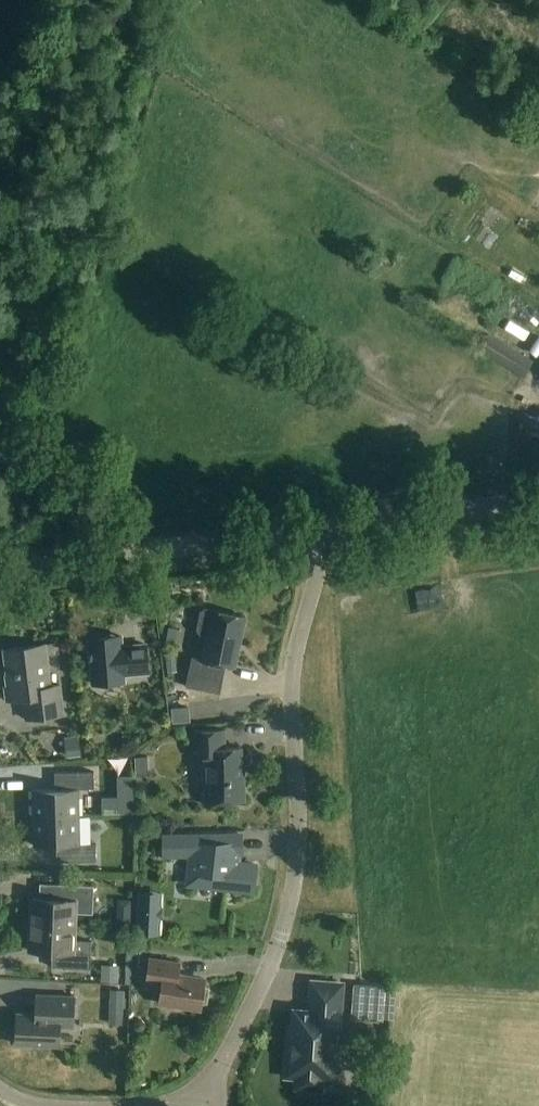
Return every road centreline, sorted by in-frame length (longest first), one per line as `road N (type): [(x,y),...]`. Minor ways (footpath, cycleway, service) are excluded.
road 1 (residential): [(206,1088),(287,919),(298,861),(292,684),(322,560),(321,530)]
road 2 (tertiary): [(0,570),(321,530)]
road 3 (tertiary): [(321,530),(538,501)]

